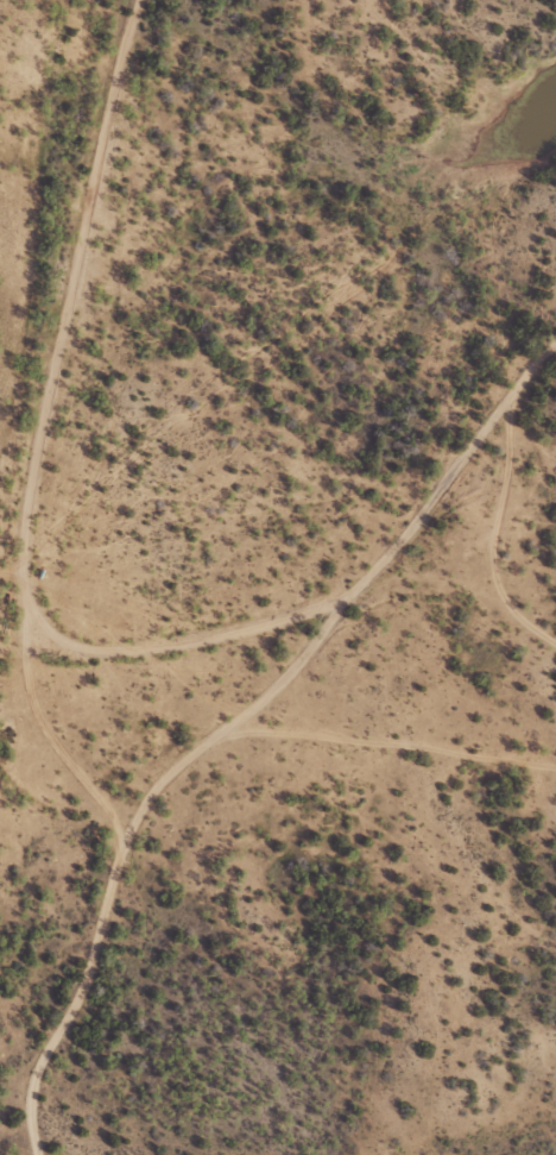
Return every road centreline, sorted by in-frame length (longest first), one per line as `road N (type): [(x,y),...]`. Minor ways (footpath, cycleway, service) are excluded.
road 1 (track): [(26,1154),(26,1091),(105,969),(128,897),(303,654),(411,594),(555,382)]
road 2 (track): [(128,897),(26,746),(32,667),(93,564),(110,473),(93,158),(128,0)]
road 3 (track): [(303,654),(0,668)]

